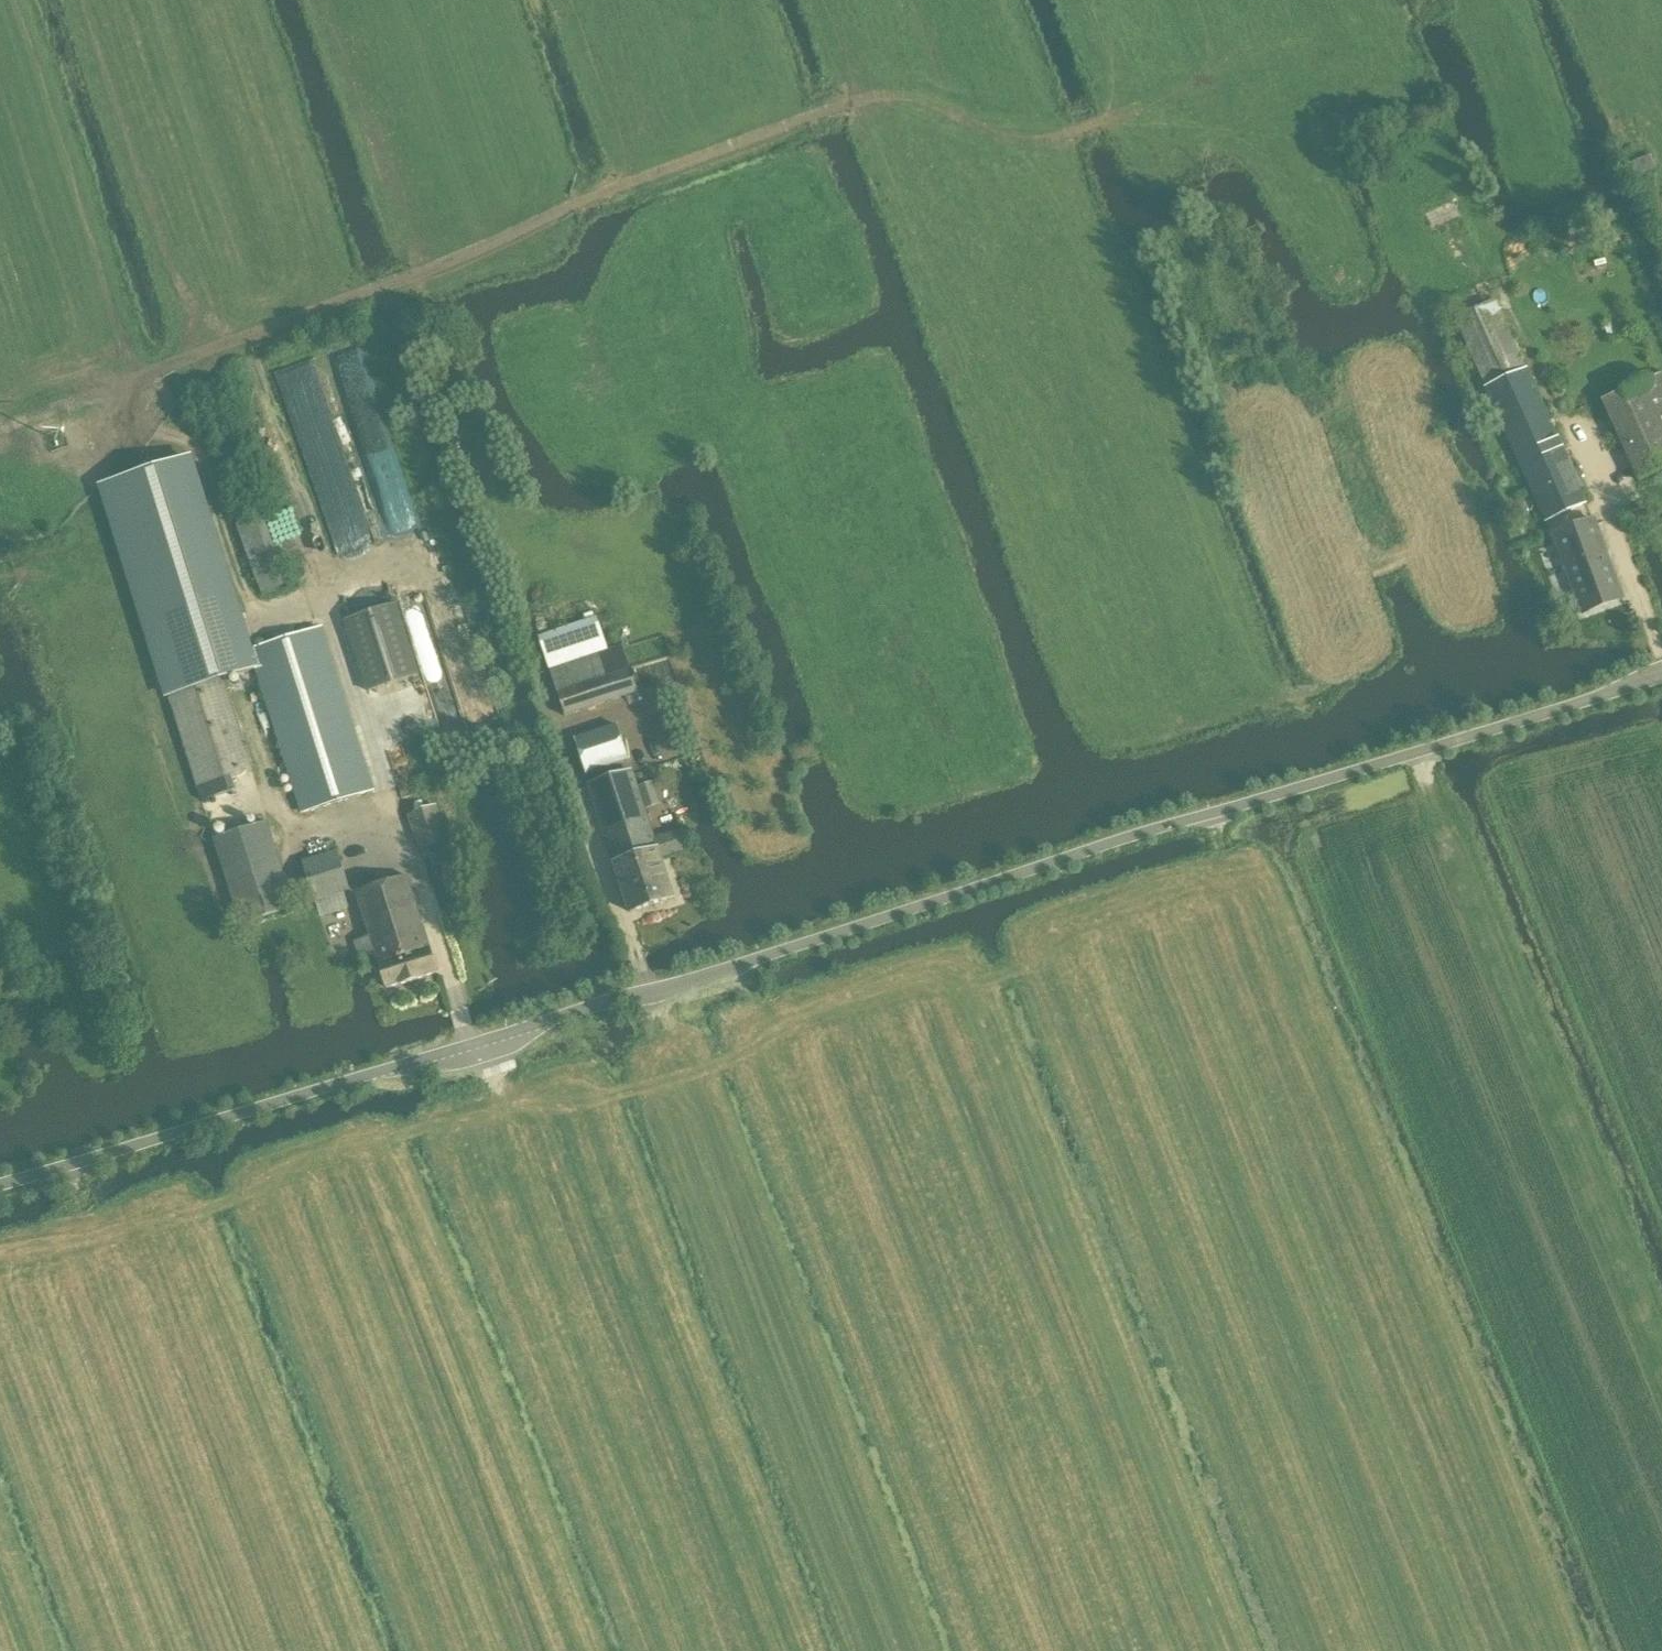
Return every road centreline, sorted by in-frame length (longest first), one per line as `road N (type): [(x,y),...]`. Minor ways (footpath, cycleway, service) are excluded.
road 1 (unclassified): [(0,1184),(1661,676)]

